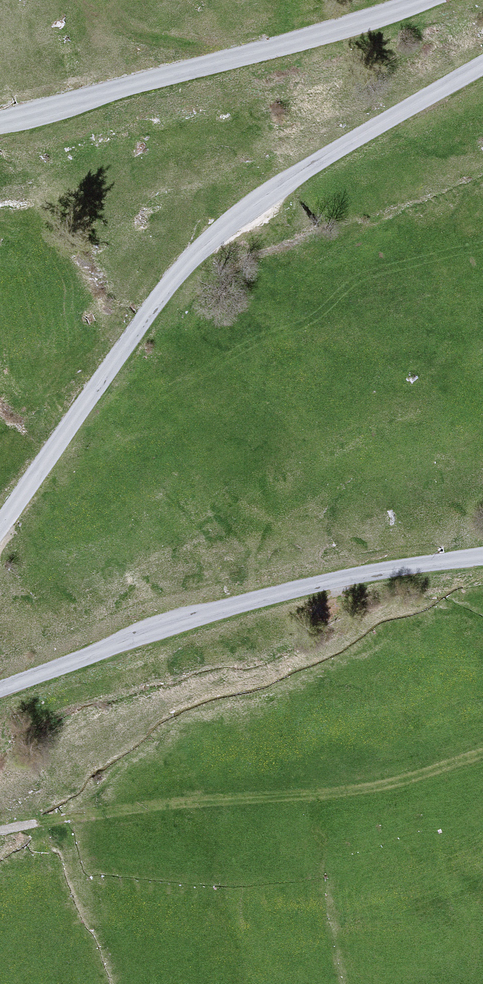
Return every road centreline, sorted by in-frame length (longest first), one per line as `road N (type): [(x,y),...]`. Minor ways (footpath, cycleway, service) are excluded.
road 1 (unclassified): [(0,530),(208,239),(482,69)]
road 2 (unclassified): [(482,559),(278,592),(149,631),(0,692)]
road 3 (track): [(0,832),(152,807),(390,784),(482,754)]
road 4 (unclassified): [(427,0),(355,28),(0,122)]

